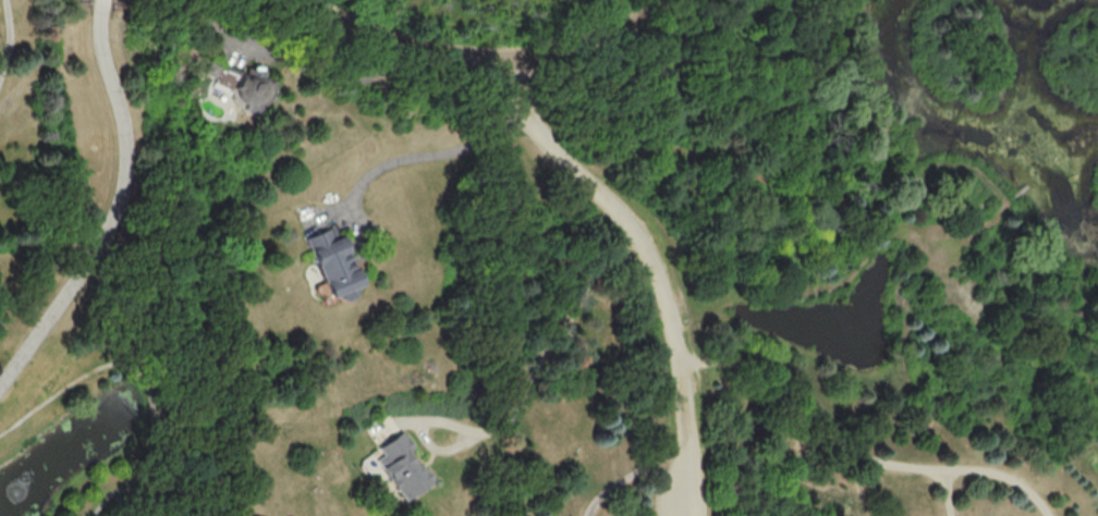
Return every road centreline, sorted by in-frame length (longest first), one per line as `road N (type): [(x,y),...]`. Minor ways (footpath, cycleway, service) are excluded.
road 1 (residential): [(514,59),(514,87),(535,127),(644,242),(678,361),(687,501)]
road 2 (residential): [(104,0),(108,70),(127,142),(118,214),(0,392)]
road 3 (residential): [(662,0),(590,42),(514,59),(437,53),(300,0)]

